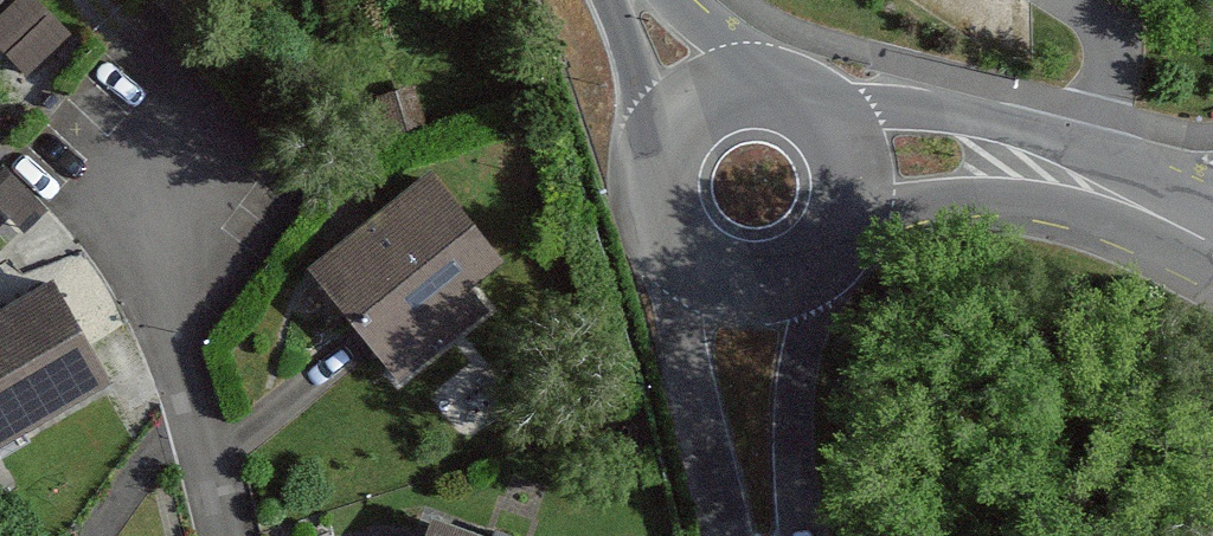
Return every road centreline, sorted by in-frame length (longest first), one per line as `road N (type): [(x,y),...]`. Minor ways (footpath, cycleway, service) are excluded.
road 1 (residential): [(1212,233),(1134,171),(1076,148),(966,117),(816,115)]
road 2 (residential): [(841,225),(977,198),(1050,203),(1212,251)]
road 3 (secondary): [(687,254),(689,369),(730,535)]
road 4 (secondary): [(798,535),(799,361),(812,261)]
road 5 (secondary): [(709,104),(669,145),(660,173),(661,203),(687,254)]
road 6 (secondary): [(687,254),(748,281),(812,261)]
road 7 (secondary): [(632,0),(709,104)]
road 8 (secondary): [(841,225),(846,166),(816,115)]

